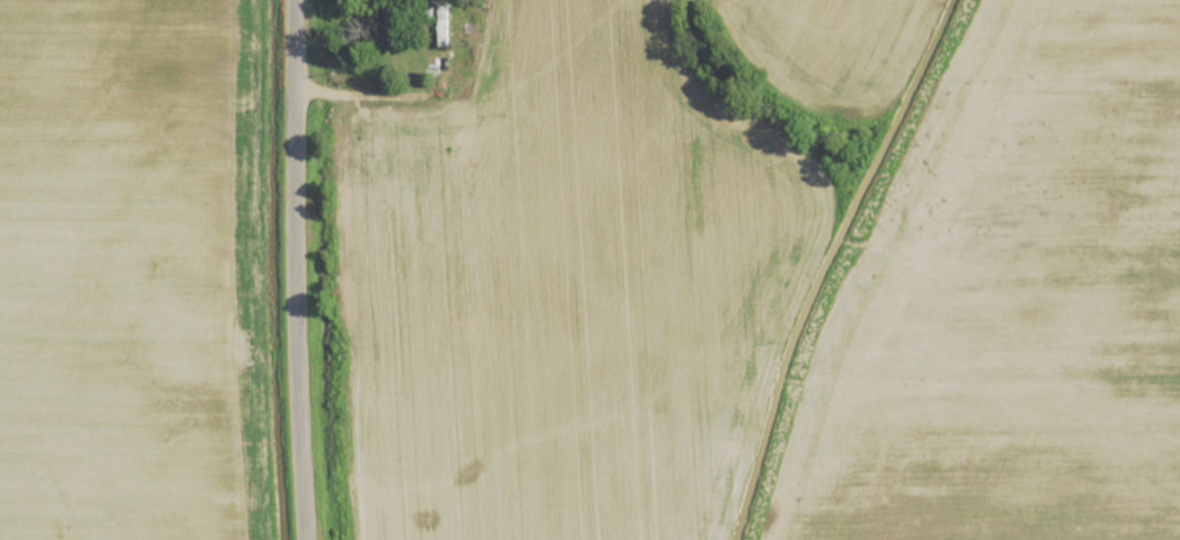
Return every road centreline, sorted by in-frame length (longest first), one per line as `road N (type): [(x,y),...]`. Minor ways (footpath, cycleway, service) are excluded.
road 1 (residential): [(301,539),(287,139)]
road 2 (residential): [(287,139),(289,0)]

